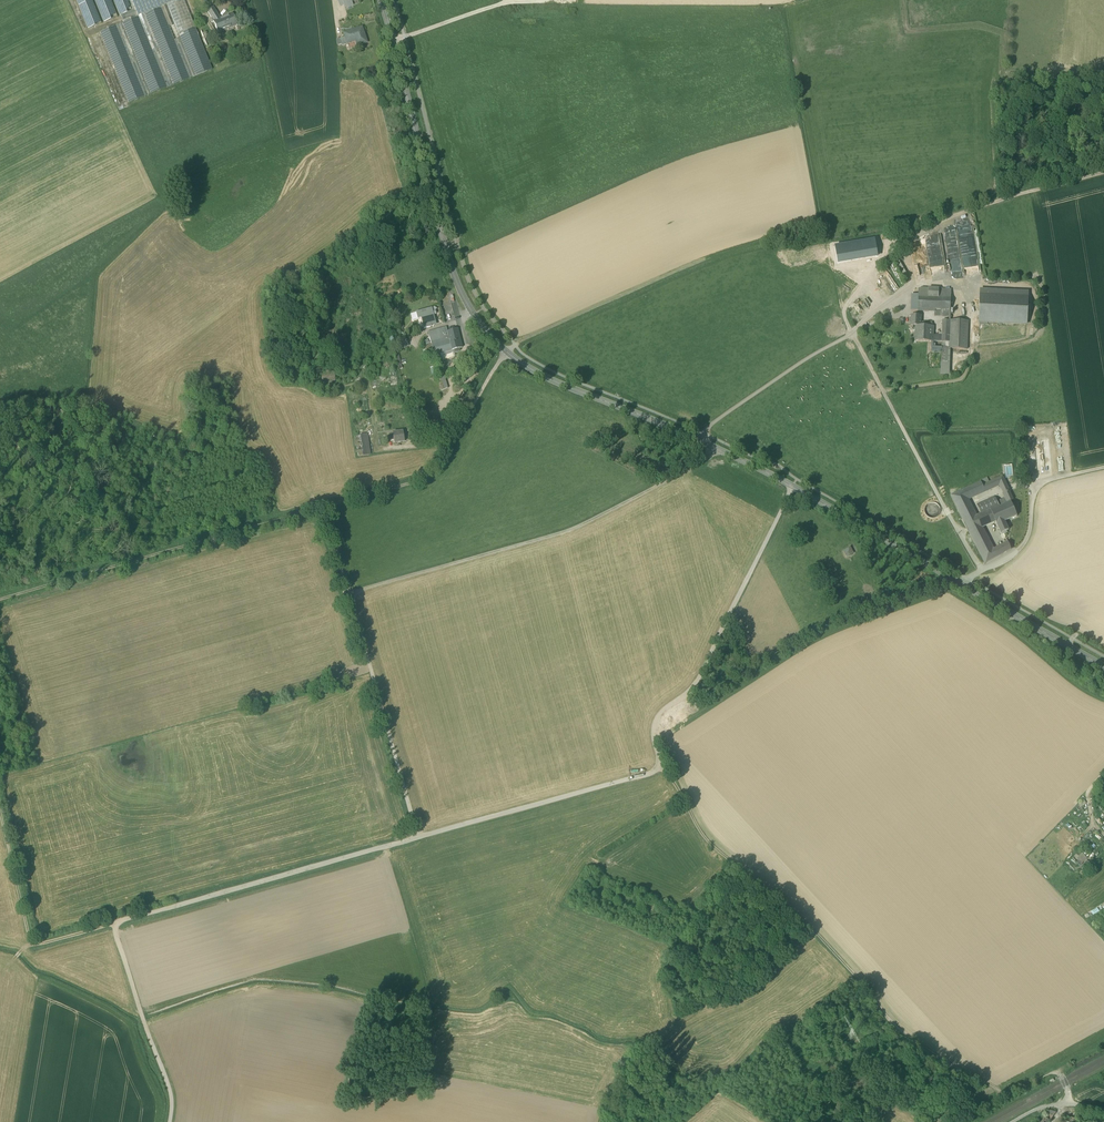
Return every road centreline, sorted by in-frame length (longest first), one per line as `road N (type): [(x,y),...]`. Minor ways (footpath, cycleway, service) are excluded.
road 1 (track): [(418,836),(112,921),(169,1090),(168,1121)]
road 2 (secondary): [(1103,666),(793,486),(698,441)]
road 3 (track): [(736,866),(703,835),(666,768),(655,720),(701,678),(793,486)]
road 4 (track): [(720,451),(569,530),(349,593)]
road 5 (secondary): [(506,352),(474,315),(454,272),(381,0)]
road 6 (track): [(1009,1096),(900,1031),(812,929),(736,866)]
road 7 (track): [(517,347),(708,258),(831,226)]
road 8 (track): [(320,508),(0,598)]
road 9 (track): [(1103,171),(940,218),(884,260),(842,311),(854,334)]
road 10 (track): [(950,577),(814,629),(719,688),(689,692)]
road 11 (track): [(980,571),(854,334)]
road 12 (track): [(666,768),(418,836)]
road 13 (track): [(349,593),(418,836)]
road 14 (track): [(0,813),(32,945),(112,921)]
road 15 (secondary): [(698,441),(546,378),(506,352)]
road 16 (track): [(968,579),(1012,557),(1026,540),(1038,484),(1103,468)]
road 17 (unclassified): [(854,334),(800,362),(698,441)]
road 18 (track): [(452,444),(427,477),(320,508)]

